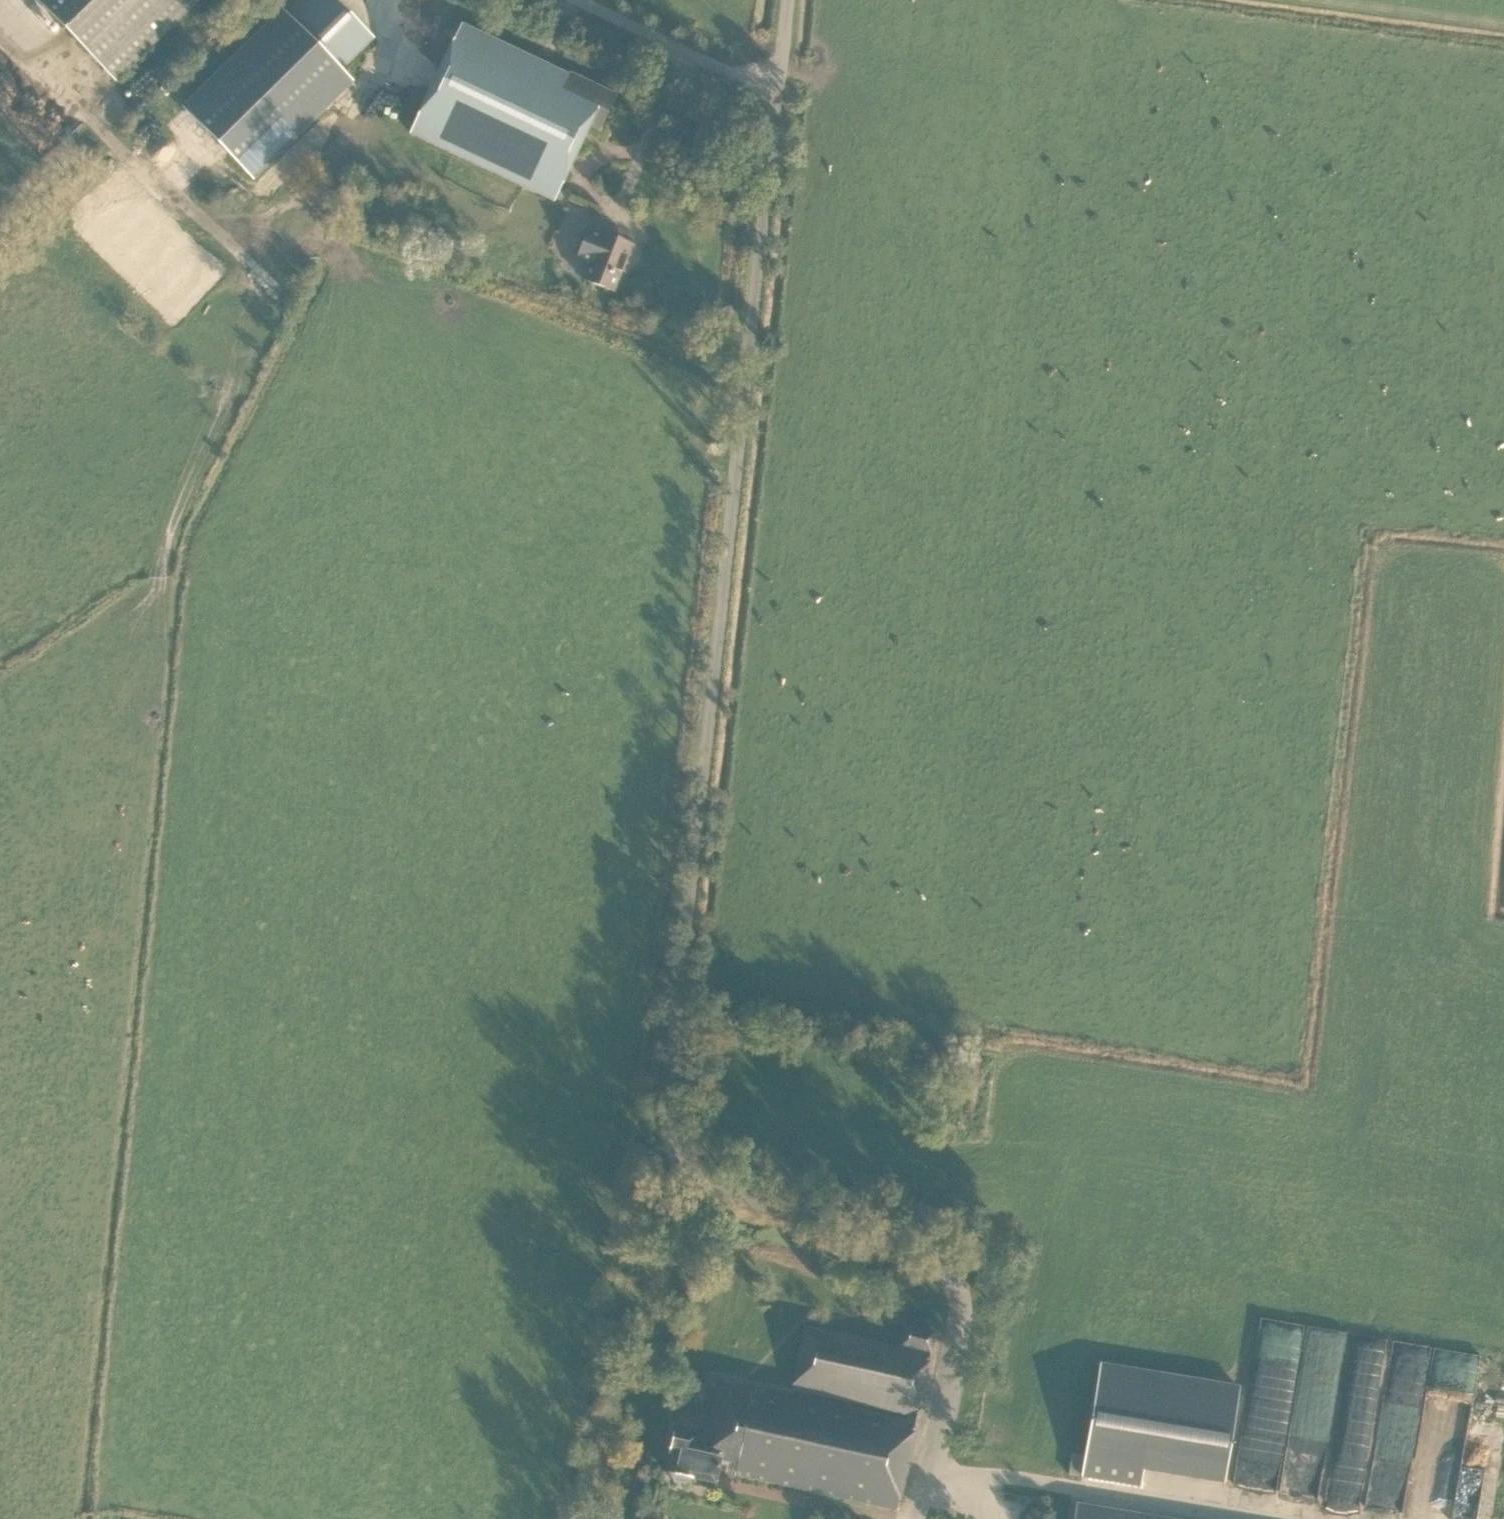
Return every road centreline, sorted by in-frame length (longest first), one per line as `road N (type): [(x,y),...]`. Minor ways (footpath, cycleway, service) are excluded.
road 1 (unclassified): [(787,0),(665,1071),(668,1143),(687,1173),(719,1192),(906,1238),(941,1259),(959,1289),(960,1322),(917,1518)]

